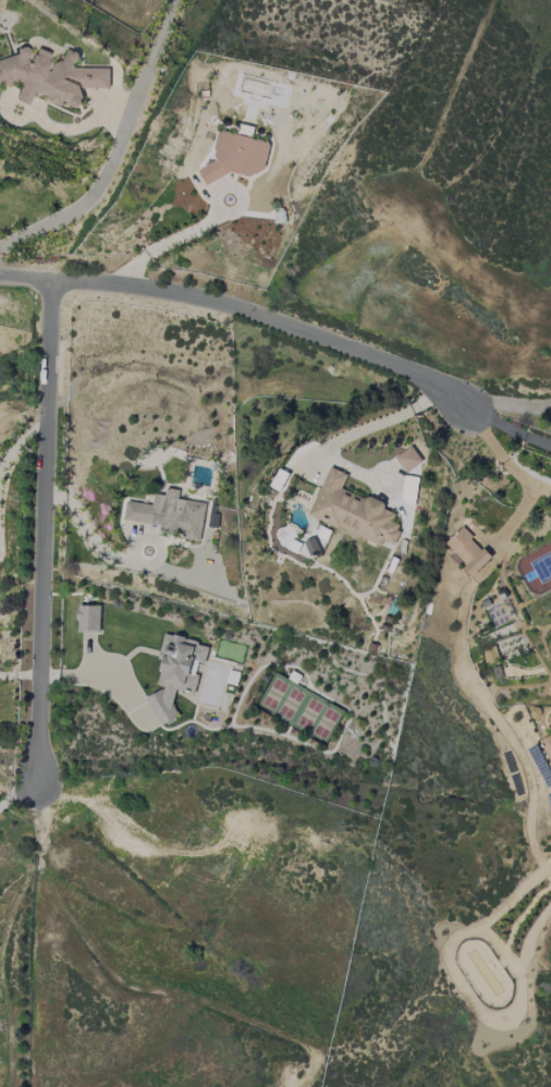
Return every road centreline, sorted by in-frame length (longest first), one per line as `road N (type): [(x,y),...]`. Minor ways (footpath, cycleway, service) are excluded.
road 1 (residential): [(35,780),(51,277)]
road 2 (residential): [(472,404),(416,372),(193,301),(0,275)]

